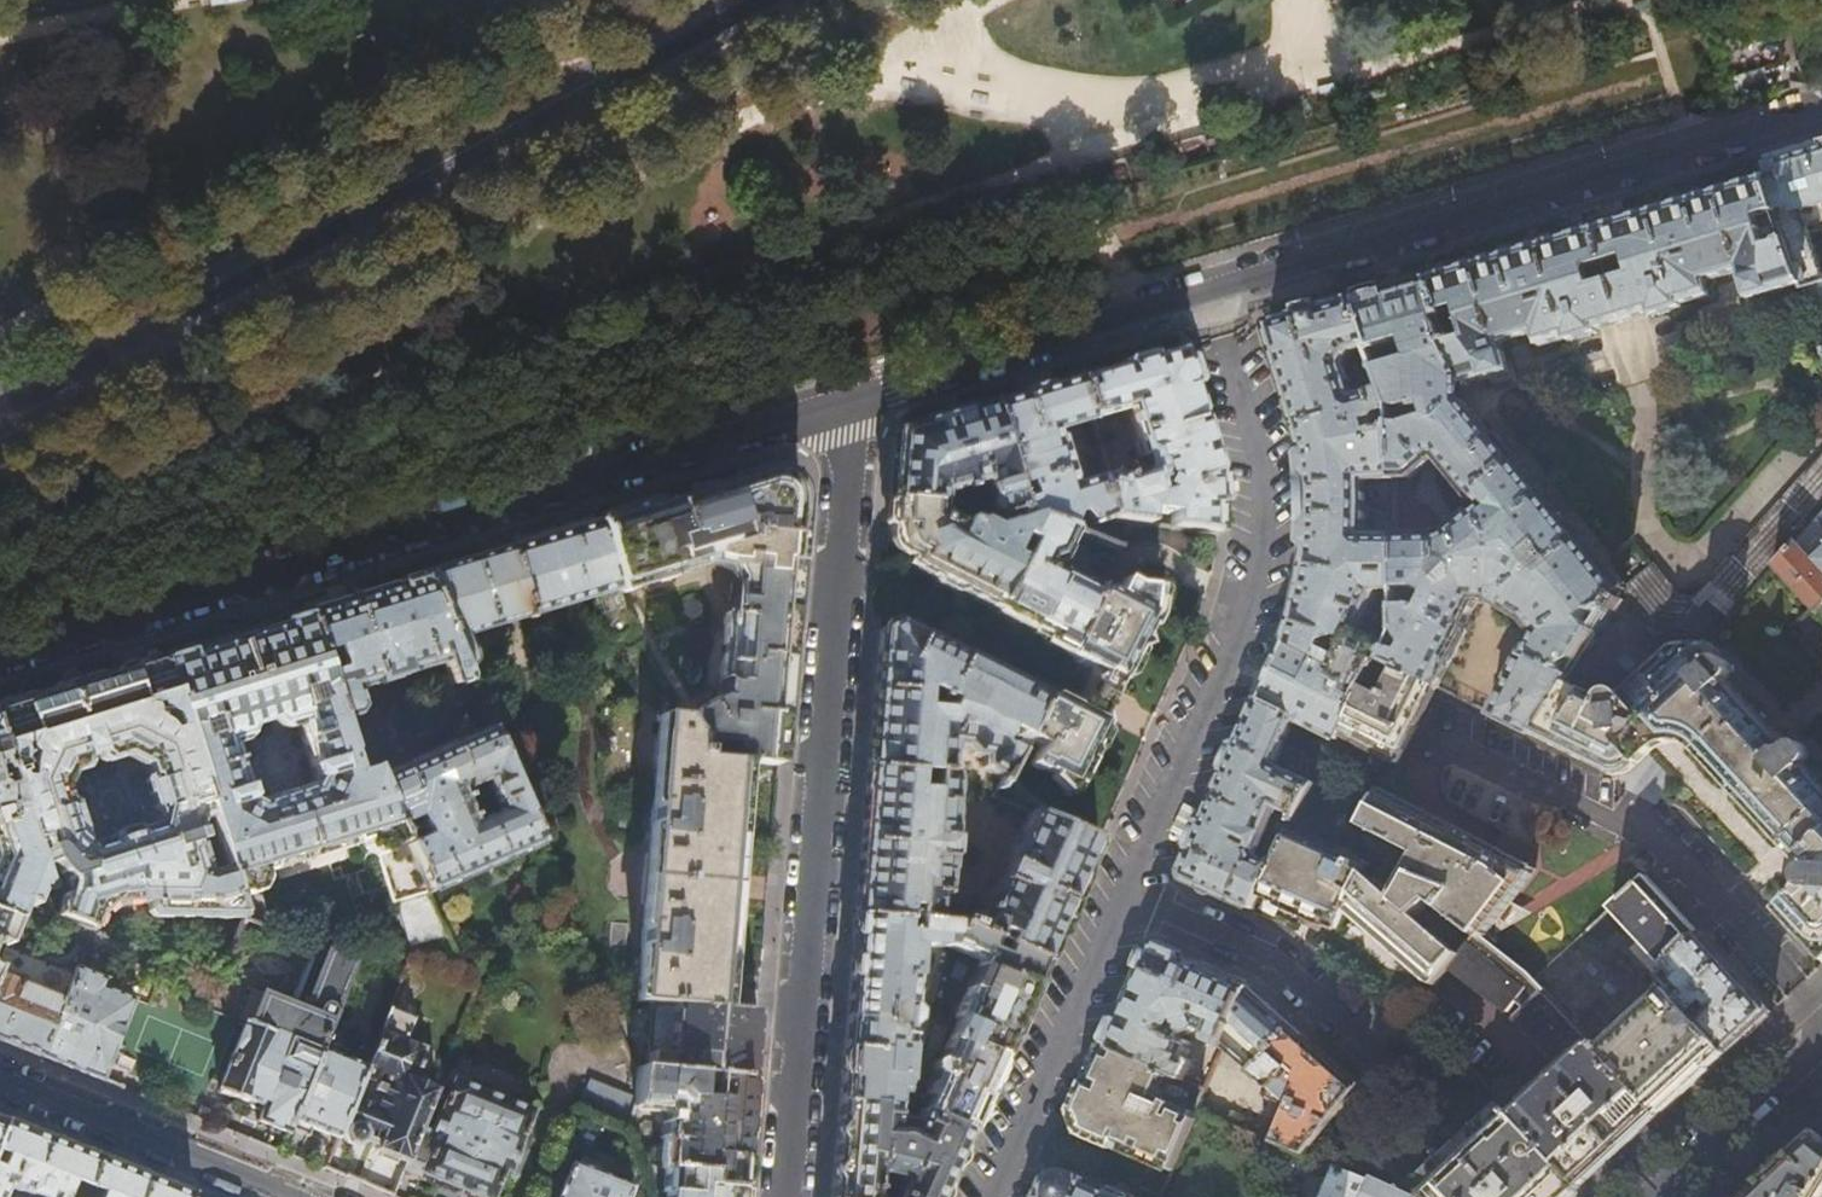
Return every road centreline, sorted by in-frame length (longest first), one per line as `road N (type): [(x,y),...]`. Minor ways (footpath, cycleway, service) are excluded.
road 1 (tertiary): [(853,396),(0,657)]
road 2 (secondary): [(747,0),(0,401)]
road 3 (residential): [(784,1196),(853,396)]
road 4 (tertiary): [(1821,106),(1209,289)]
road 5 (residential): [(1120,890),(1247,592),(1268,499),(1209,289)]
road 6 (residential): [(1821,1012),(1656,833),(1441,733)]
road 7 (tertiary): [(1209,289),(853,396)]
road 8 (residential): [(987,1196),(1120,890)]
road 9 (residential): [(298,1196),(0,1079)]
road 10 (residential): [(1120,890),(1270,963),(1349,1032)]
road 11 (tertiary): [(1659,1196),(1821,1047)]

